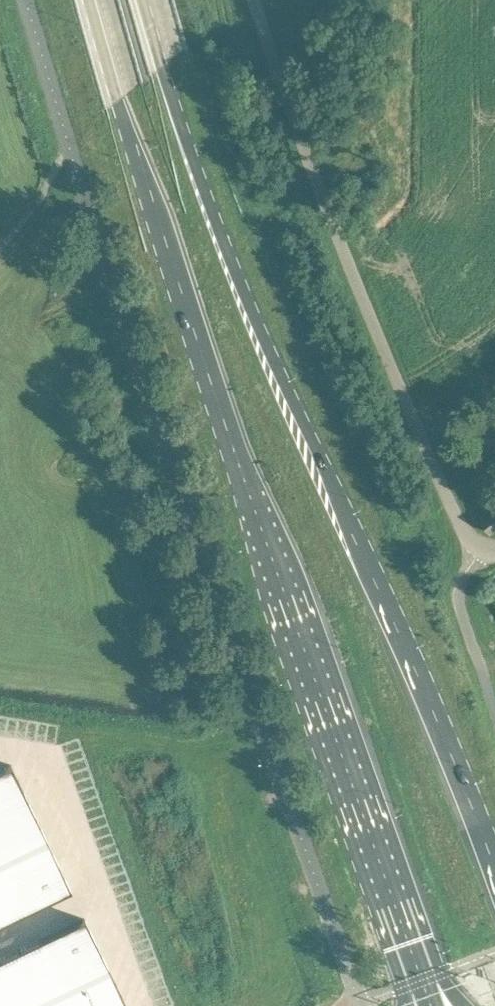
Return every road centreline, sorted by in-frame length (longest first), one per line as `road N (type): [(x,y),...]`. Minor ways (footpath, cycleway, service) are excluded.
road 1 (primary): [(89,0),(118,114),(433,1005)]
road 2 (primary): [(494,879),(414,668),(272,360),(193,163),(141,0)]
road 3 (unclassified): [(478,545),(459,527),(332,221),(255,0)]

